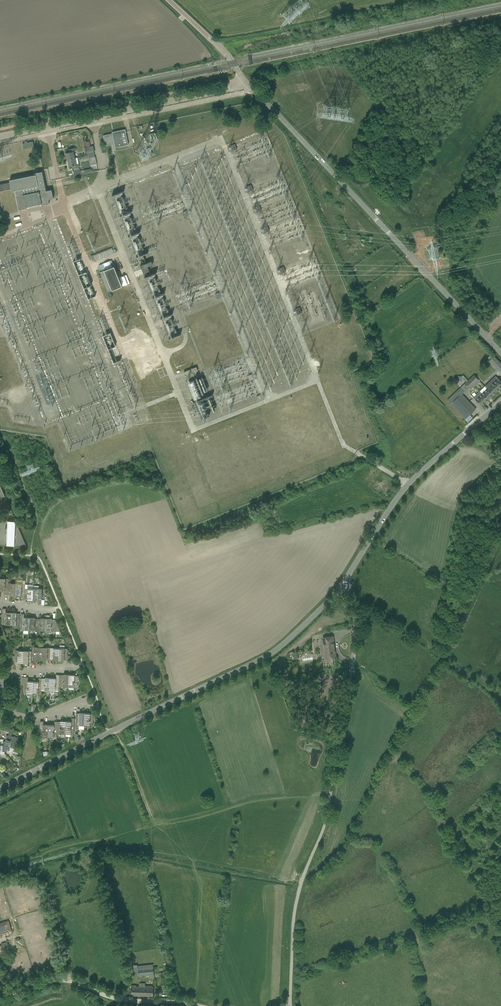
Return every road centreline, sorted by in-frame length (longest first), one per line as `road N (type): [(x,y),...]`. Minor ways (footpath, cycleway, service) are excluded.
road 1 (tertiary): [(0,790),(272,651),(345,581)]
road 2 (unclassified): [(500,353),(245,80)]
road 3 (unclassified): [(0,136),(245,80)]
road 4 (tertiary): [(345,581),(409,484),(500,402)]
road 5 (track): [(199,1005),(113,998),(68,980)]

